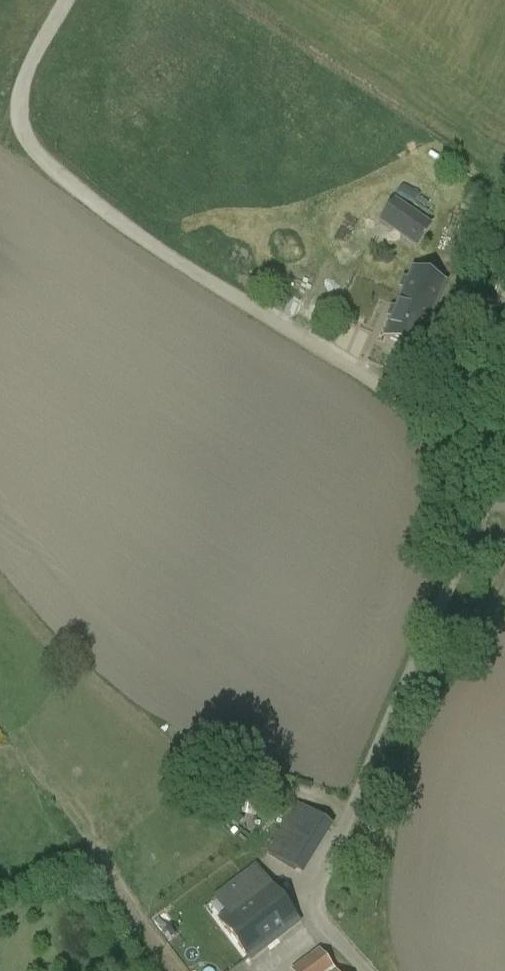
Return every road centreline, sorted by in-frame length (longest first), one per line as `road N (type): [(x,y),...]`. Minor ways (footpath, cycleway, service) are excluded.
road 1 (unclassified): [(377,384),(457,465),(469,491),(458,563),(332,856),(321,910),(375,970)]
road 2 (track): [(377,384),(169,258),(50,171),(17,120),(17,95),(66,0)]

